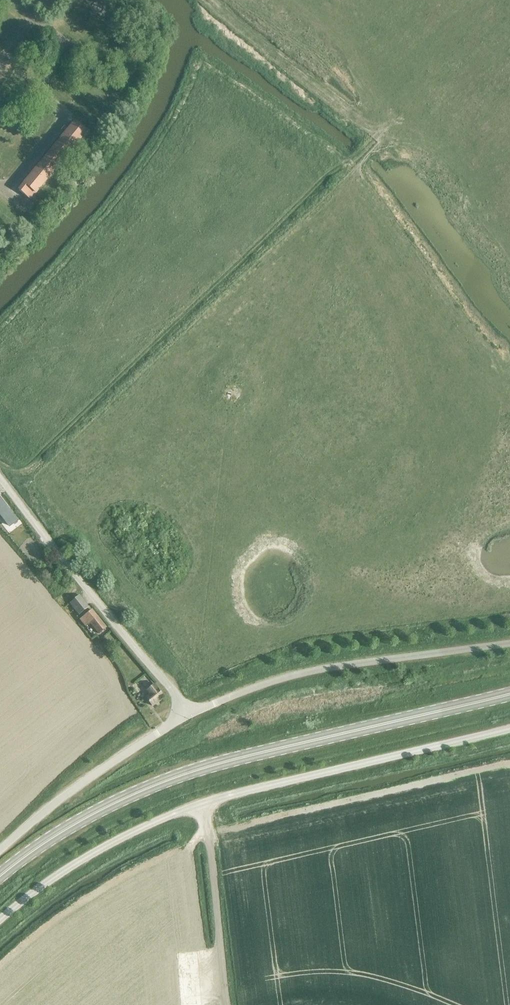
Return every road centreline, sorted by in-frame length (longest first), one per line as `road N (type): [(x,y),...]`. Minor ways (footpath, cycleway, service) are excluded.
road 1 (secondary): [(0,879),(62,833),(185,777),(509,697)]
road 2 (unclassified): [(186,715),(288,677),(509,643)]
road 3 (unclassified): [(202,803),(509,729)]
road 4 (unclassified): [(186,715),(0,477)]
road 5 (unclassified): [(0,920),(79,861),(202,803)]
road 6 (unclassified): [(0,853),(186,715)]
road 7 (unclassified): [(227,1004),(202,803)]

